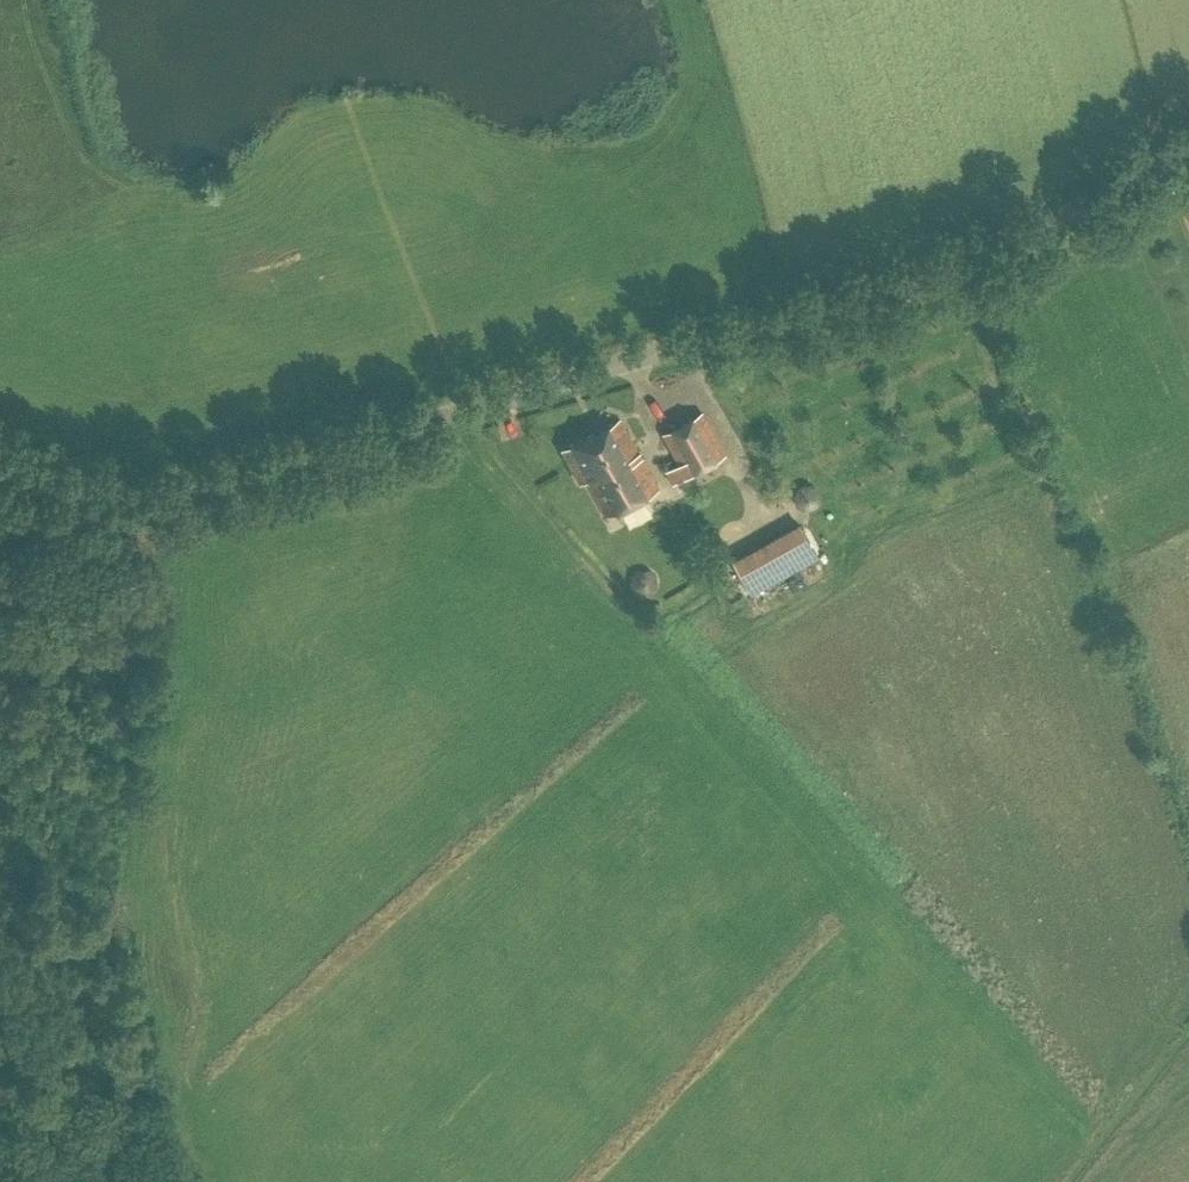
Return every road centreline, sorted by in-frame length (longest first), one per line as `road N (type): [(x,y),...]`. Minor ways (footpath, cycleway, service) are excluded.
road 1 (unclassified): [(0,466),(116,494),(224,483),(957,269),(1188,149)]

